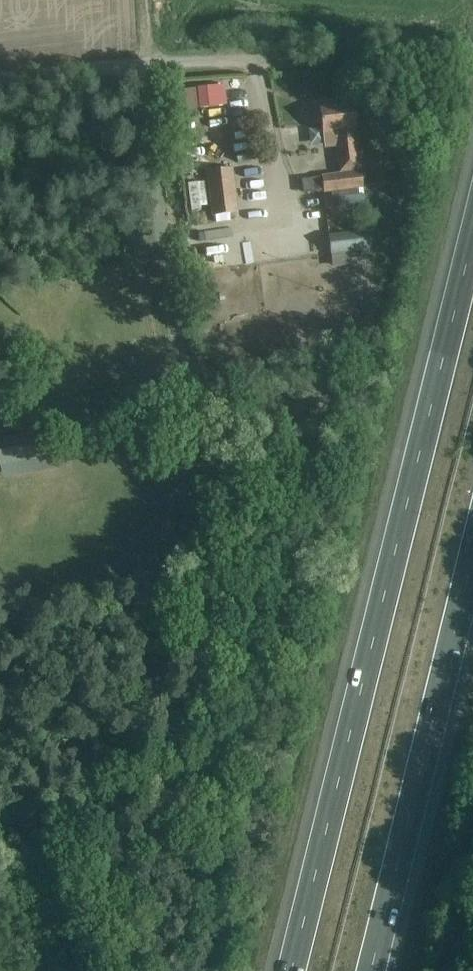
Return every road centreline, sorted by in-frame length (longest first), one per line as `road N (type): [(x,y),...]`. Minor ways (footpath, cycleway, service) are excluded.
road 1 (unclassified): [(213,970),(222,933),(189,402),(153,60)]
road 2 (motorway): [(472,235),(288,970)]
road 3 (motorway): [(375,970),(472,567)]
road 4 (unclassified): [(0,74),(153,60)]
road 5 (unclassified): [(442,970),(472,846)]

